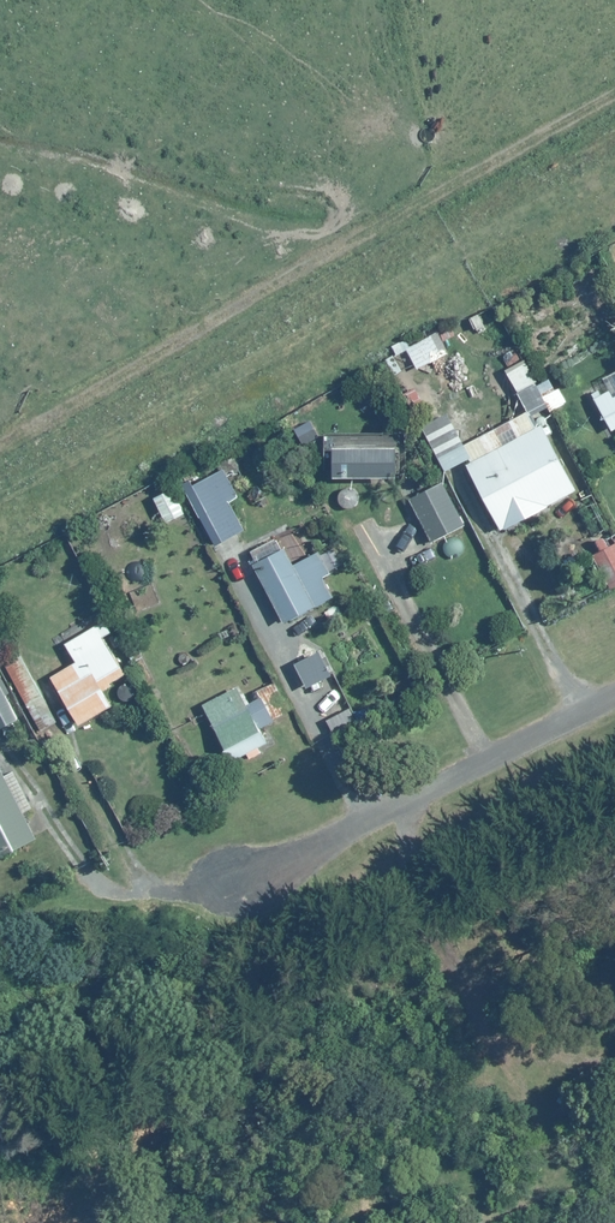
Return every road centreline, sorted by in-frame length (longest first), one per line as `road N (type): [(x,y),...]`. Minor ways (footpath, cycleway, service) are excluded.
road 1 (residential): [(236,883),(614,696)]

